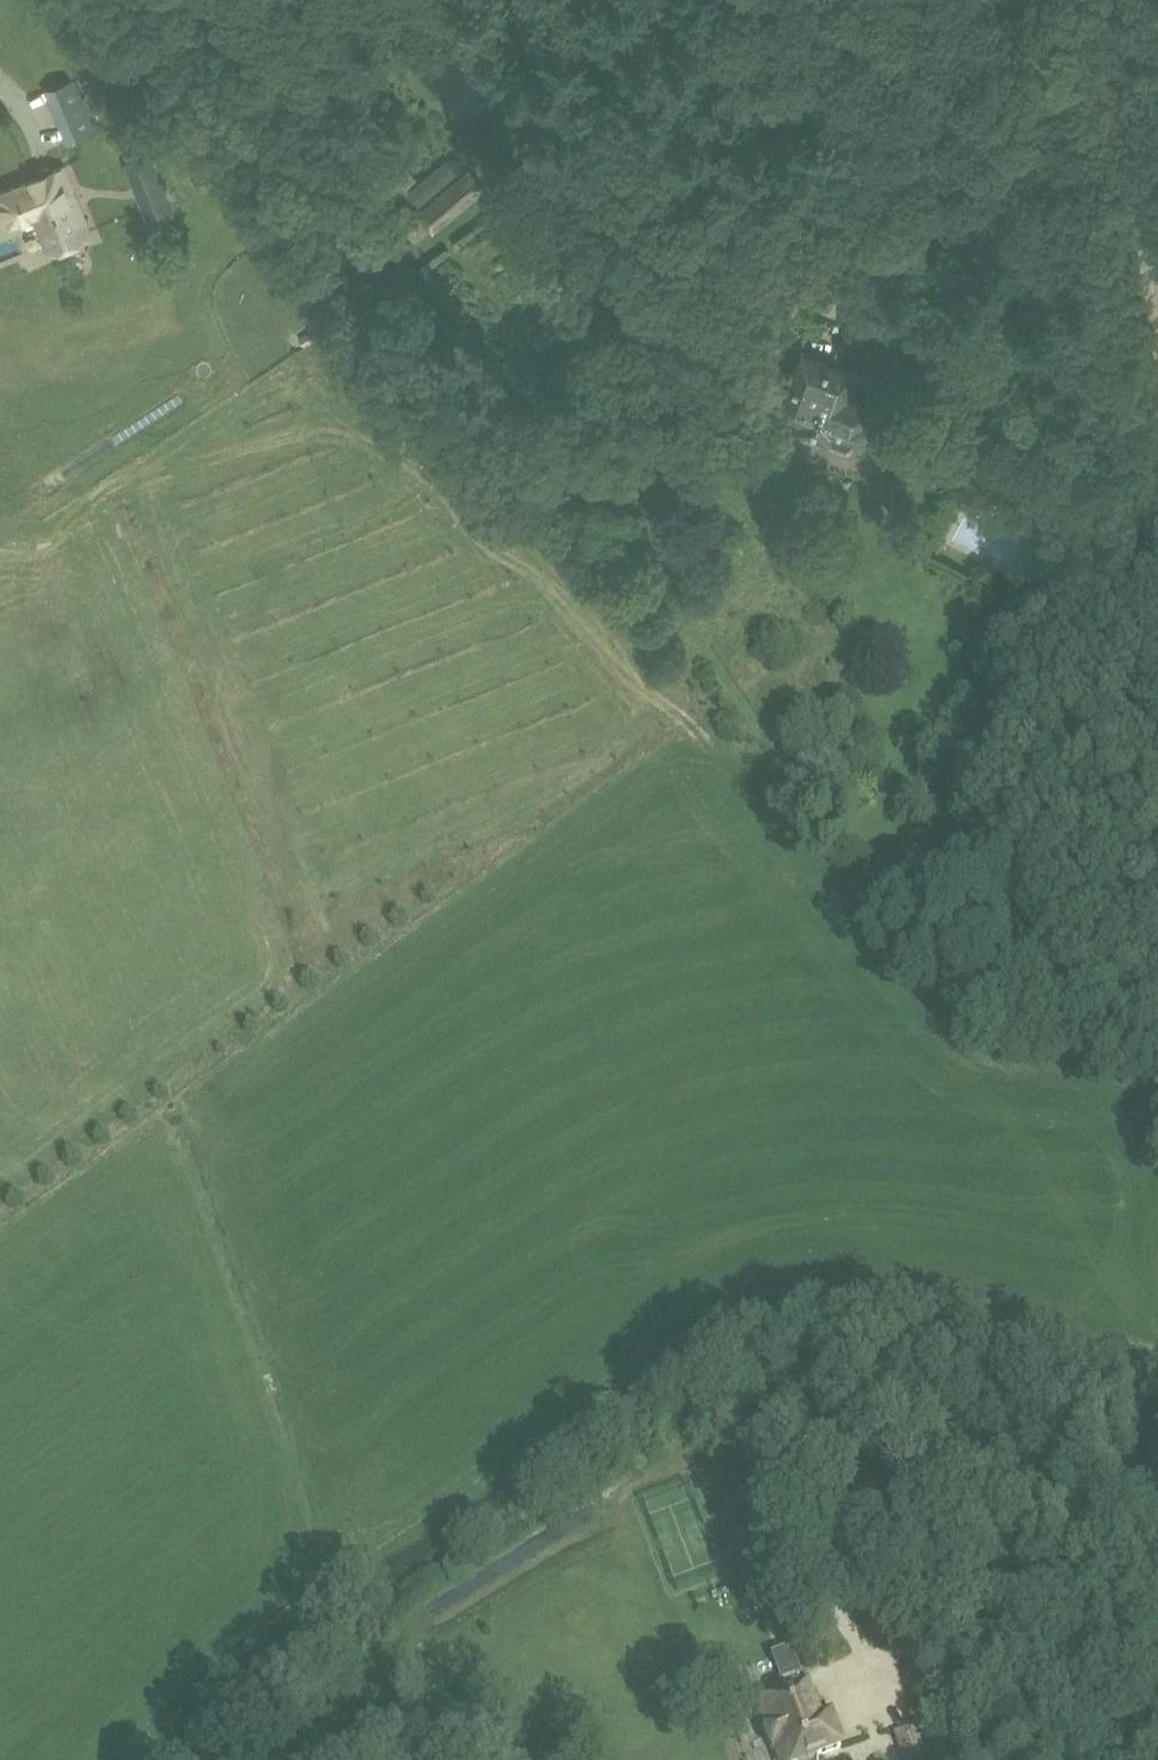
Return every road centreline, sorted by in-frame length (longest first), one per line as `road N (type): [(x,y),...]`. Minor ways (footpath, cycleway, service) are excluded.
road 1 (track): [(1157,1568),(1034,1524),(995,1519),(962,1534),(917,1560),(896,1594),(875,1649),(883,1716)]
road 2 (track): [(1157,333),(1107,0)]

